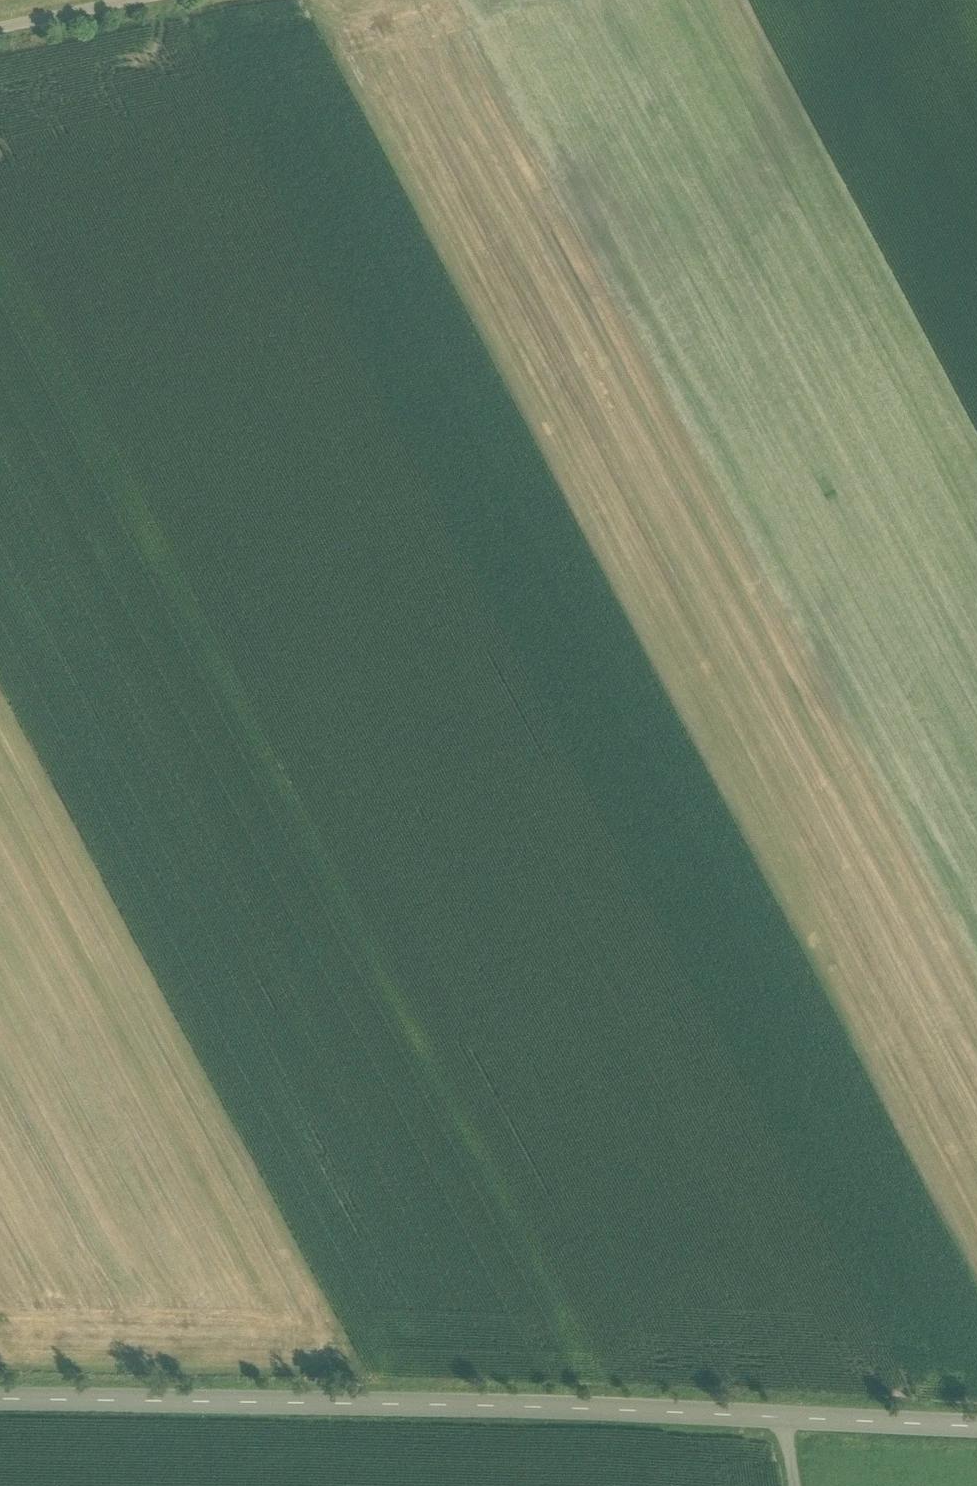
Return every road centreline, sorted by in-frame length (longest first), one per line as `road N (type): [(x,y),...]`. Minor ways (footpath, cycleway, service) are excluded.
road 1 (tertiary): [(976,1427),(526,1406),(0,1398)]
road 2 (unclassified): [(132,0),(0,27)]

